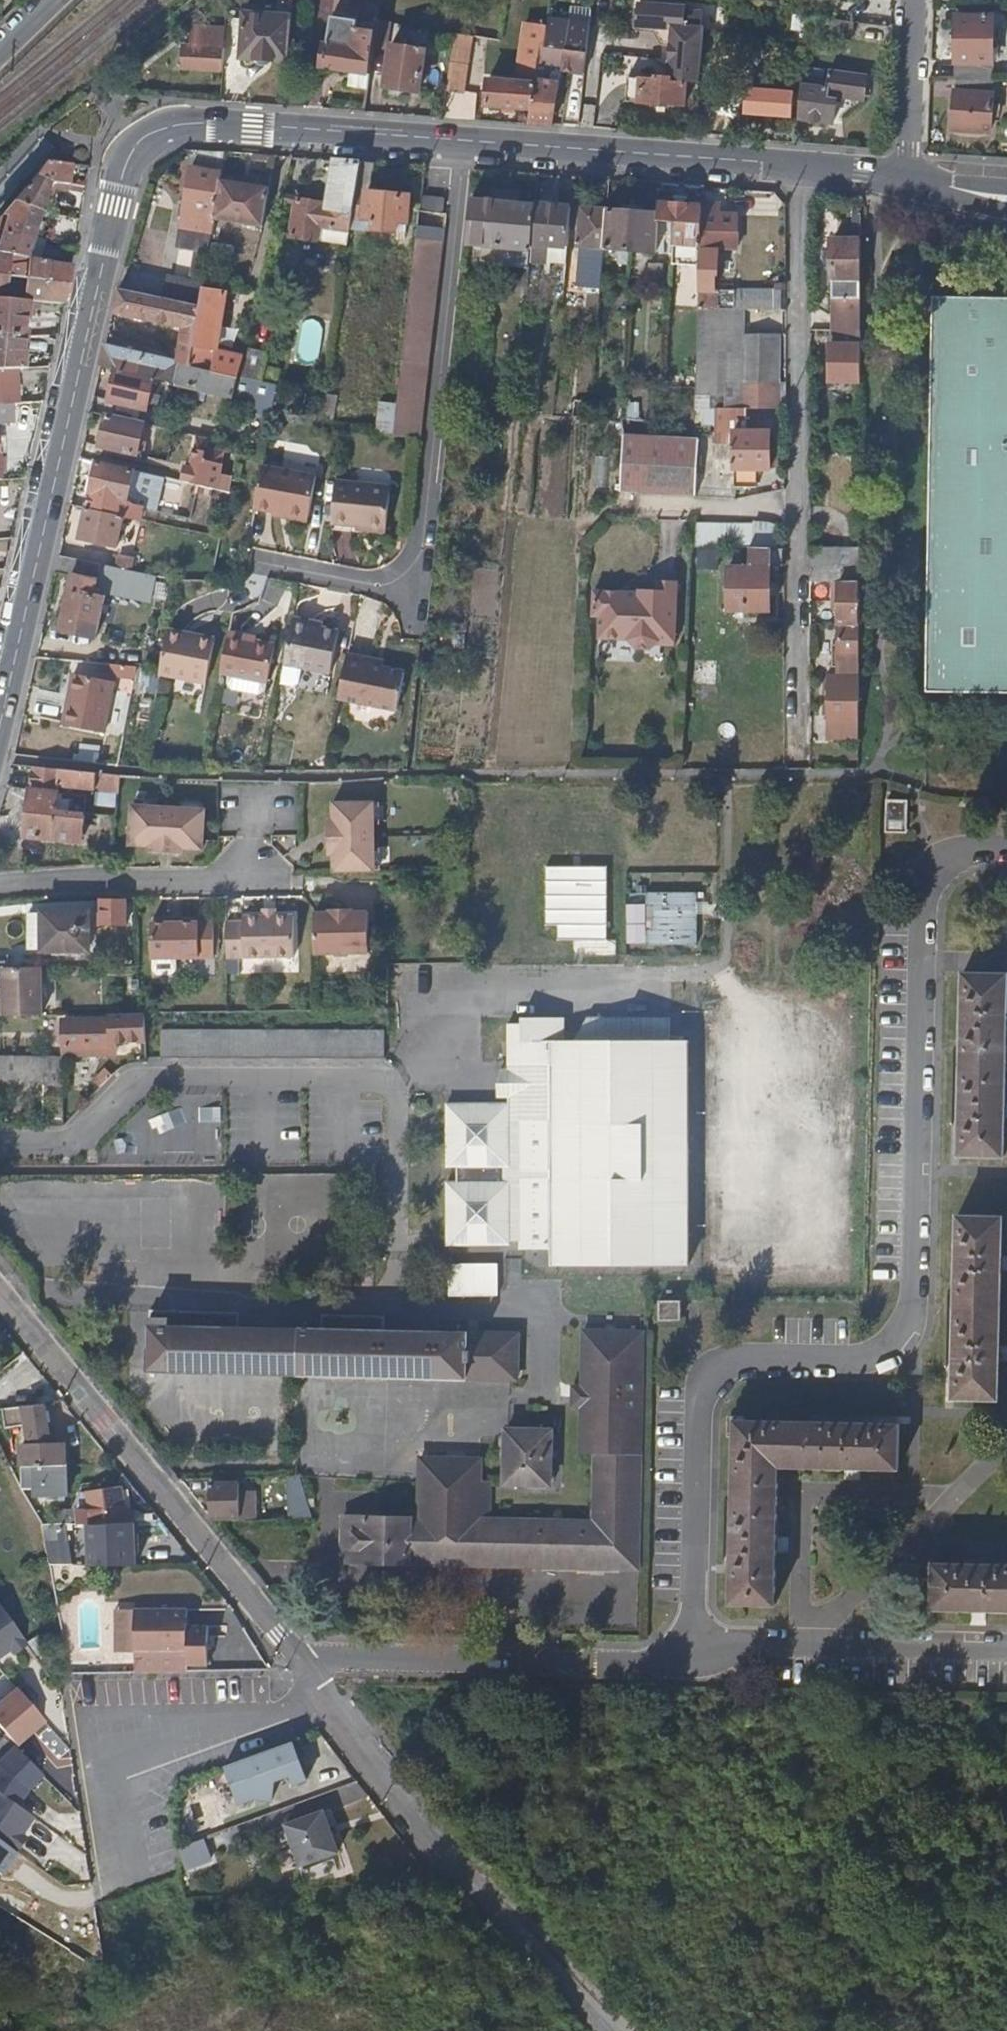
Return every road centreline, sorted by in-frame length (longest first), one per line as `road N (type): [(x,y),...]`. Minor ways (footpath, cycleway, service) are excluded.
road 1 (secondary): [(789,164),(194,123),(147,135),(124,163),(111,206),(0,713)]
road 2 (residential): [(692,1666),(699,1383),(732,1359),(877,1360),(911,1325),(926,877),(956,846),(1006,848)]
road 3 (residential): [(789,164),(800,774)]
road 4 (residential): [(305,1659),(620,2030)]
road 5 (residential): [(0,1294),(305,1659)]
road 6 (residential): [(305,1659),(692,1666)]
road 7 (residential): [(1006,1654),(768,1651)]
road 8 (residential): [(892,180),(908,143),(917,0)]

